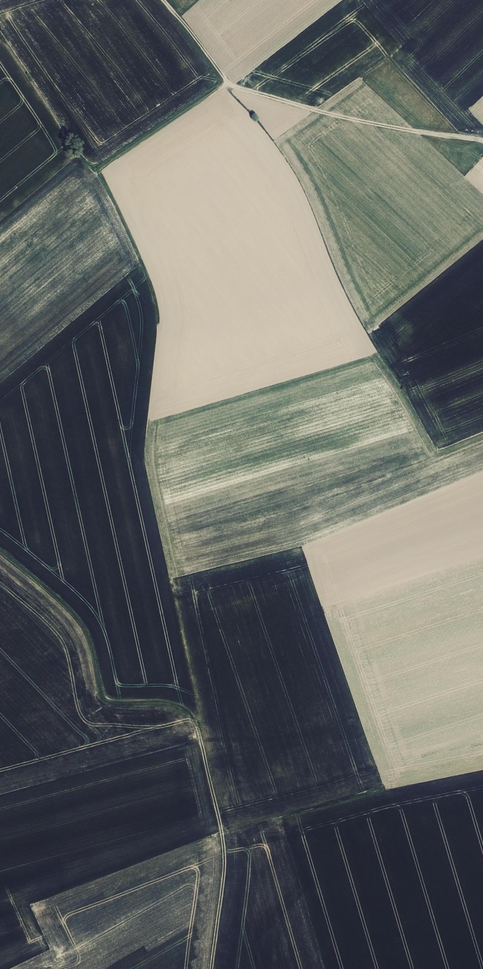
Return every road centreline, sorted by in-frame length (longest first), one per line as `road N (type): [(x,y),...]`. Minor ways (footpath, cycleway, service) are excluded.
road 1 (track): [(0,551),(75,617),(105,698),(172,703),(196,722),(225,852),(211,968)]
road 2 (track): [(163,0),(229,85),(334,116),(482,139)]

